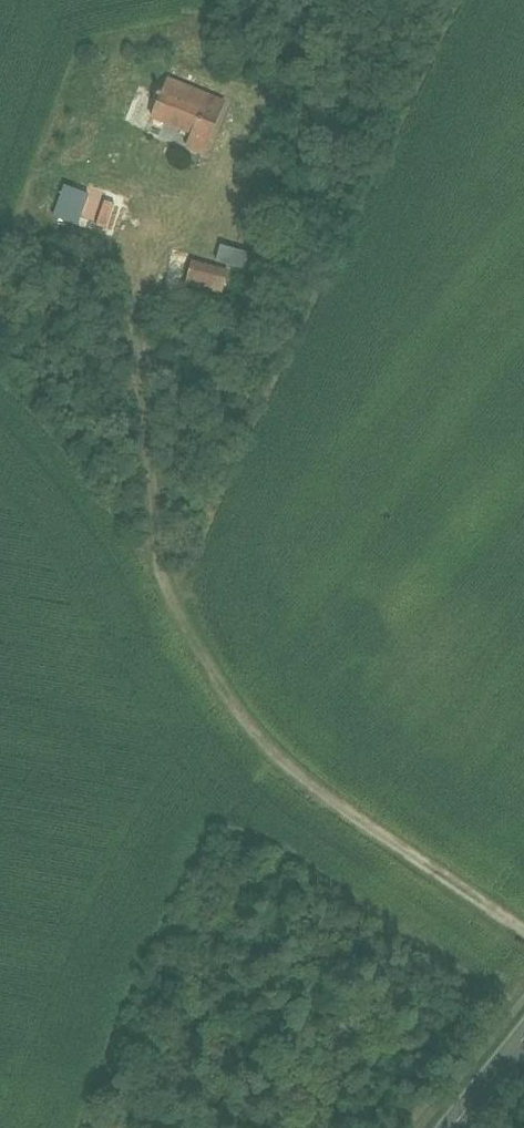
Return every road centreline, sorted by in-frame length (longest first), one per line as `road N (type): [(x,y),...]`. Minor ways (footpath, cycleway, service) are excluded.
road 1 (track): [(523,933),(267,754),(156,567),(149,530)]

